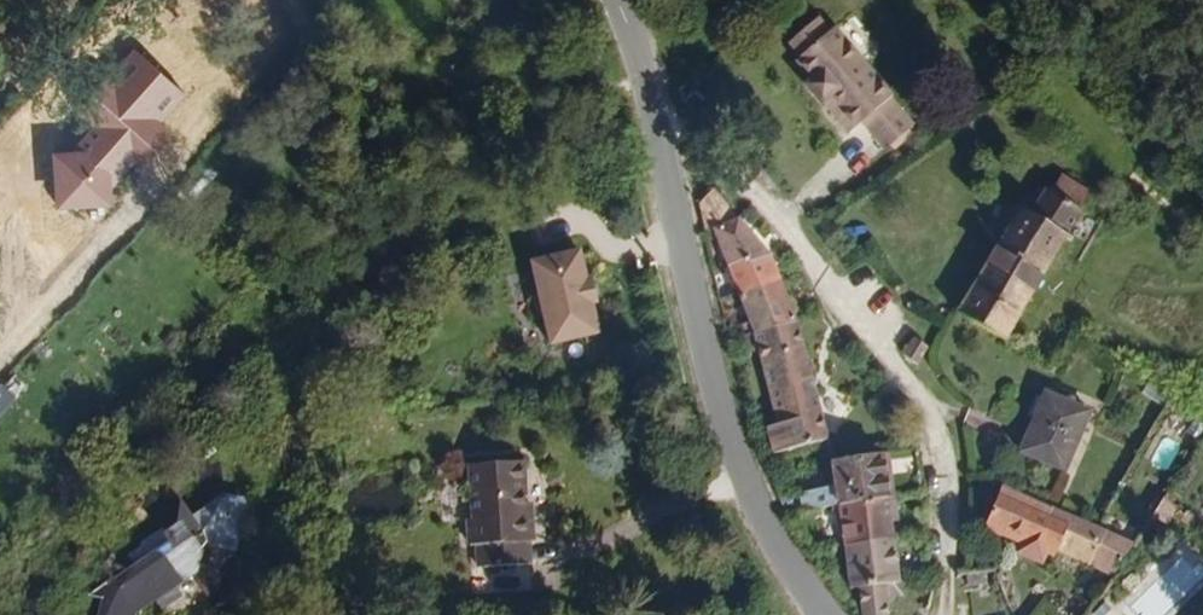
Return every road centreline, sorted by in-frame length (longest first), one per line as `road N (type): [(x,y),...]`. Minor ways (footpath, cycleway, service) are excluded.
road 1 (track): [(622,0),(931,415),(950,465),(944,614)]
road 2 (tertiary): [(823,614),(769,536),(717,398),(642,72),(617,0)]

